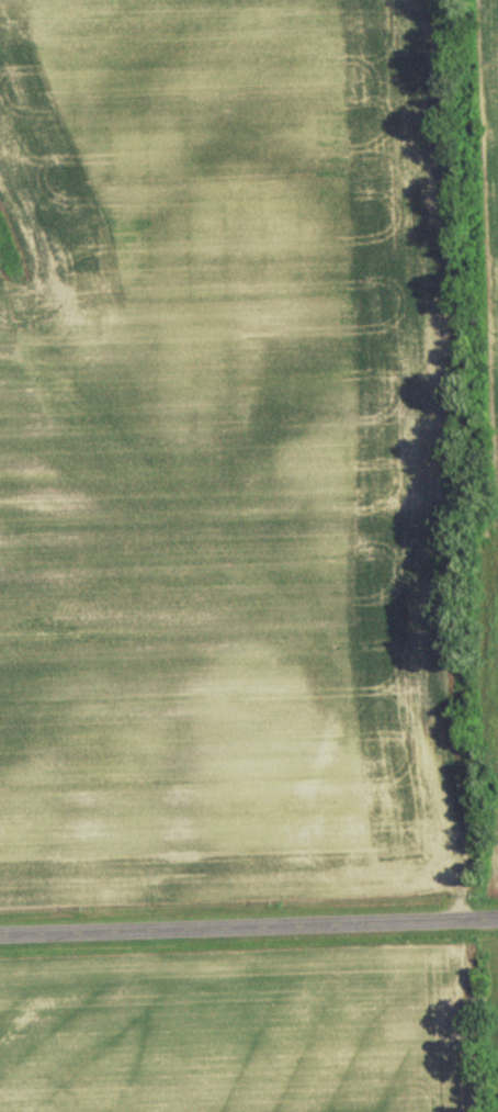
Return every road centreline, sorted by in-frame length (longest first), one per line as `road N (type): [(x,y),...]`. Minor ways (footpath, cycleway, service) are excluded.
road 1 (residential): [(0,938),(497,922)]

